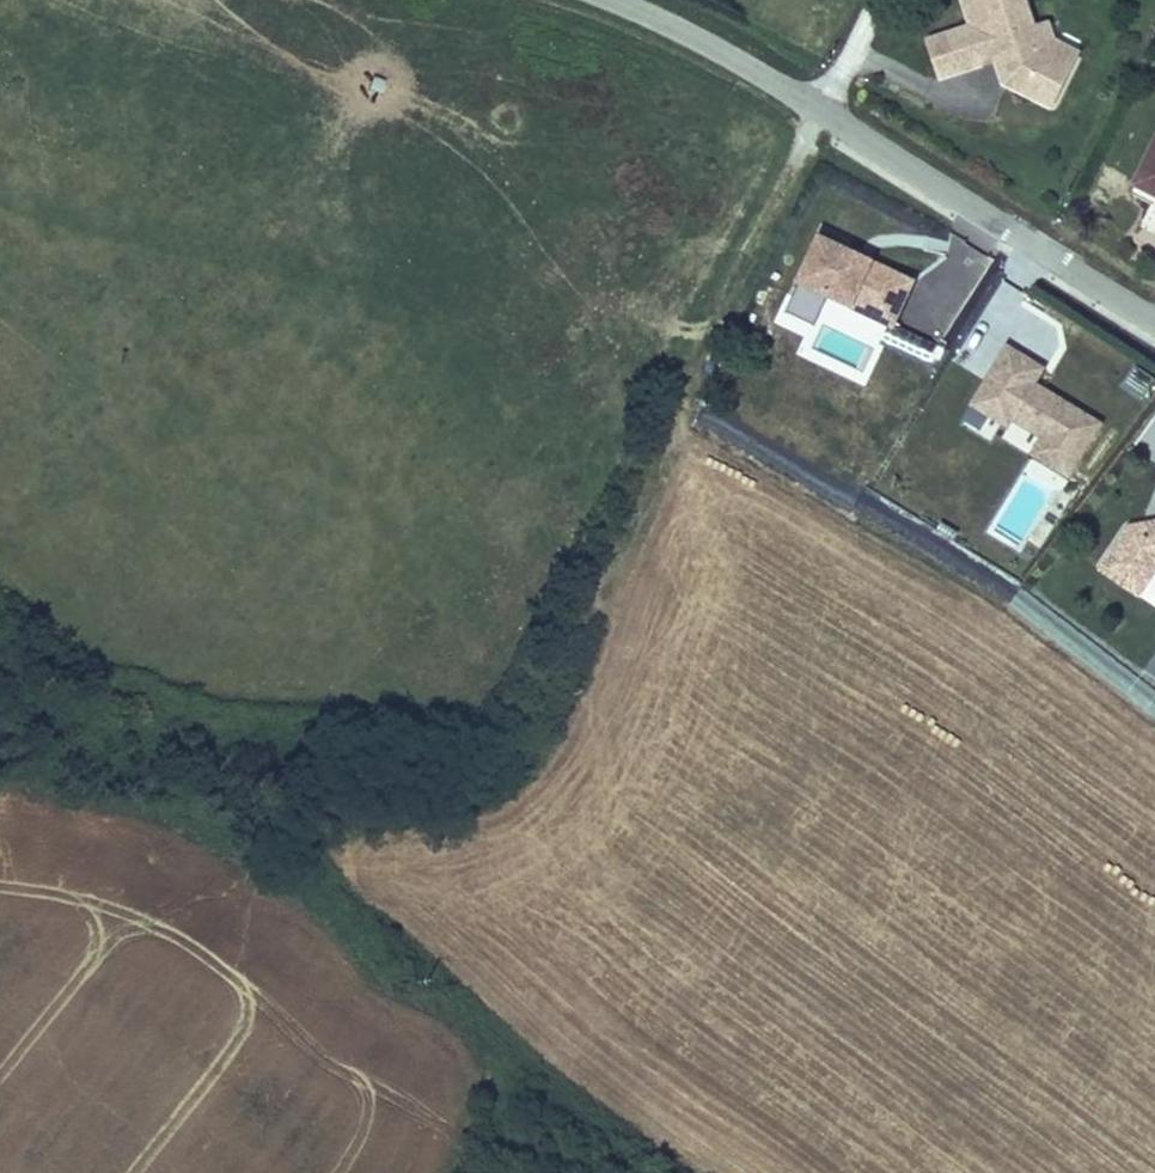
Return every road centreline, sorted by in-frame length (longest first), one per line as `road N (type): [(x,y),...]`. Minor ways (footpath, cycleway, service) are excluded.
road 1 (unclassified): [(1154,321),(821,113),(612,0)]

